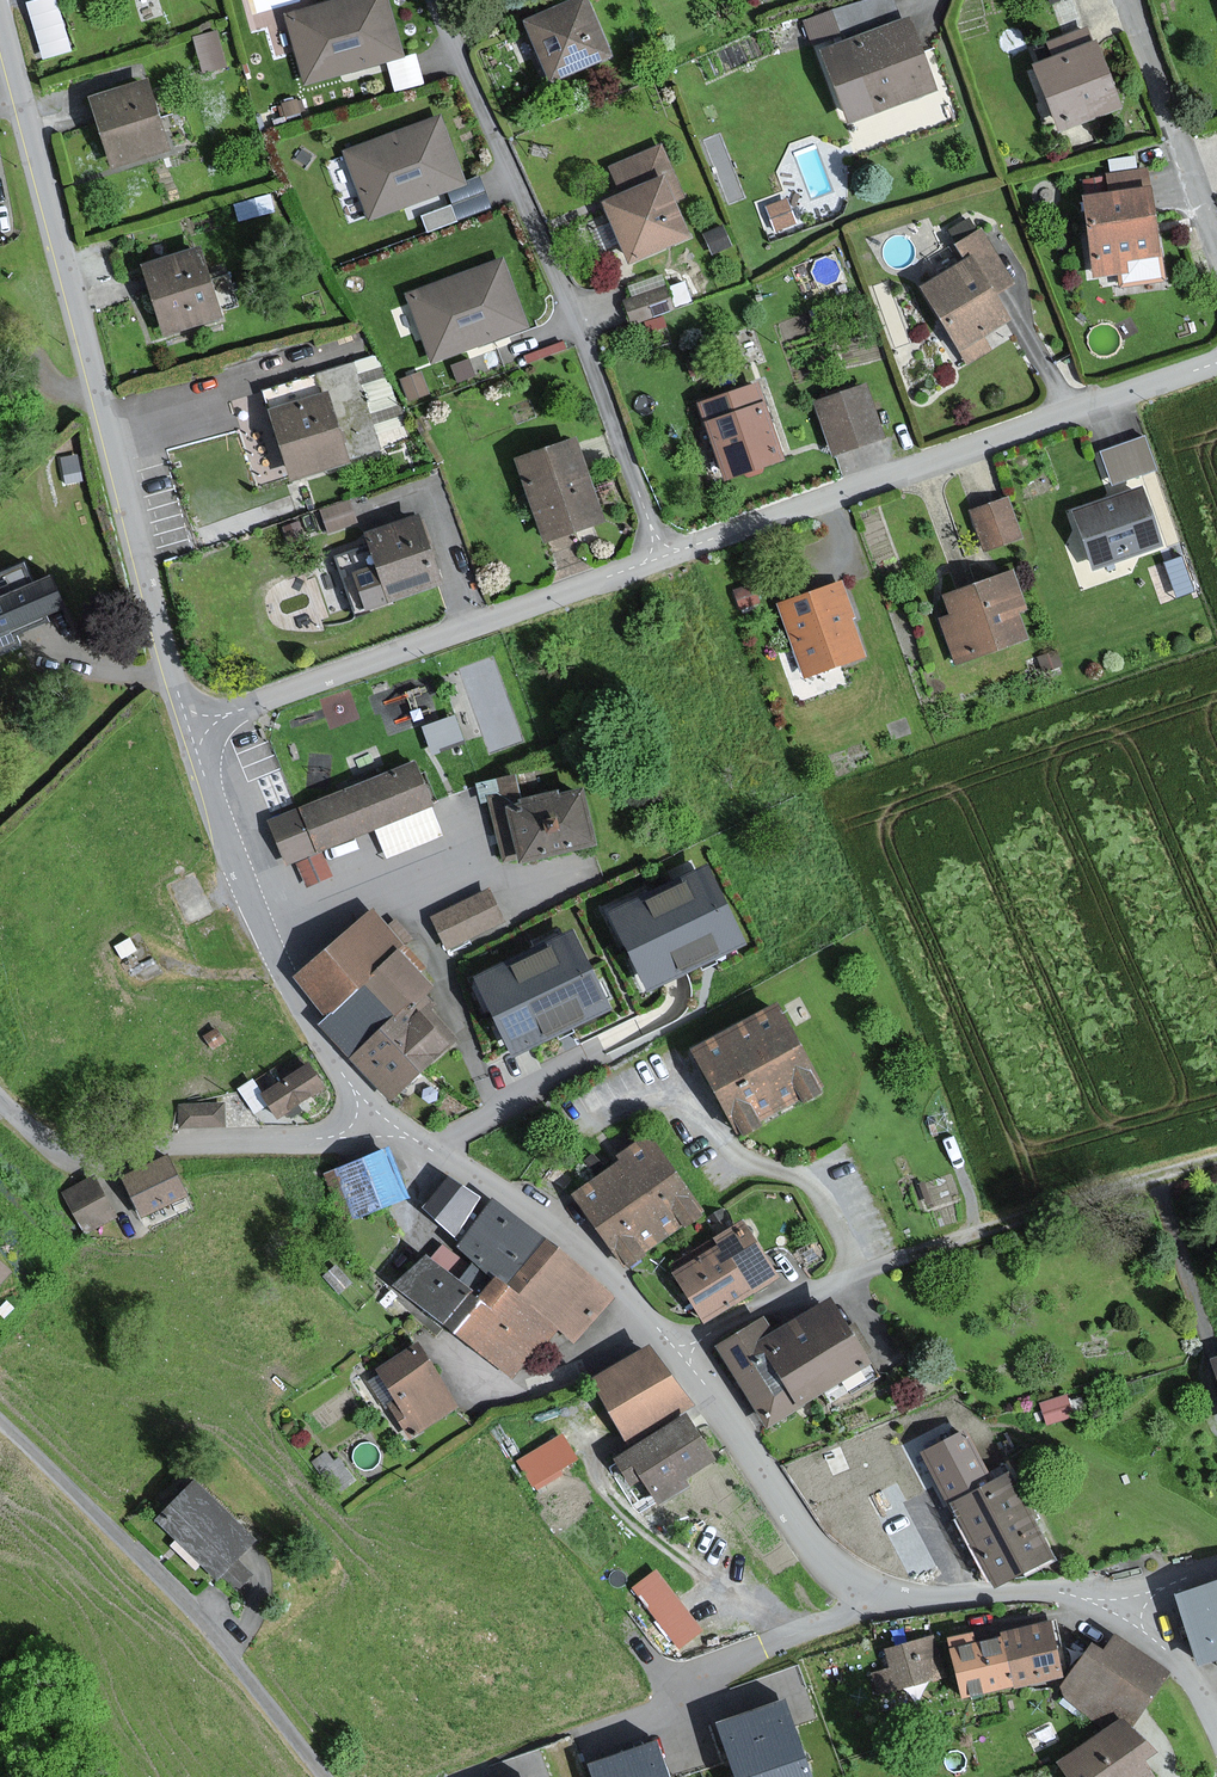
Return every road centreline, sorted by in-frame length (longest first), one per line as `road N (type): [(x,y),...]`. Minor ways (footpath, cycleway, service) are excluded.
road 1 (tertiary): [(189,727),(0,22)]
road 2 (residential): [(660,560),(544,246),(432,0)]
road 3 (residential): [(660,560),(1216,362)]
road 4 (tertiary): [(1119,1618),(1068,1596),(902,1599),(857,1583),(811,1537),(673,1349)]
road 5 (residential): [(189,727),(660,560)]
road 6 (unclassified): [(0,1421),(208,1630),(324,1776)]
road 7 (tertiary): [(375,1113),(312,1030),(269,955),(189,727)]
road 8 (unclassified): [(375,1113),(322,1139),(89,1157),(44,1140),(0,1102)]
road 9 (tertiary): [(673,1349),(568,1234),(375,1113)]
road 10 (track): [(896,1257),(1216,1158)]
road 11 (residential): [(1124,0),(1216,248)]
road 12 (residential): [(673,1349),(896,1257)]
road 13 (tertiary): [(1216,1733),(1185,1676),(1119,1618)]
road 14 (track): [(98,392),(54,380),(0,319)]

